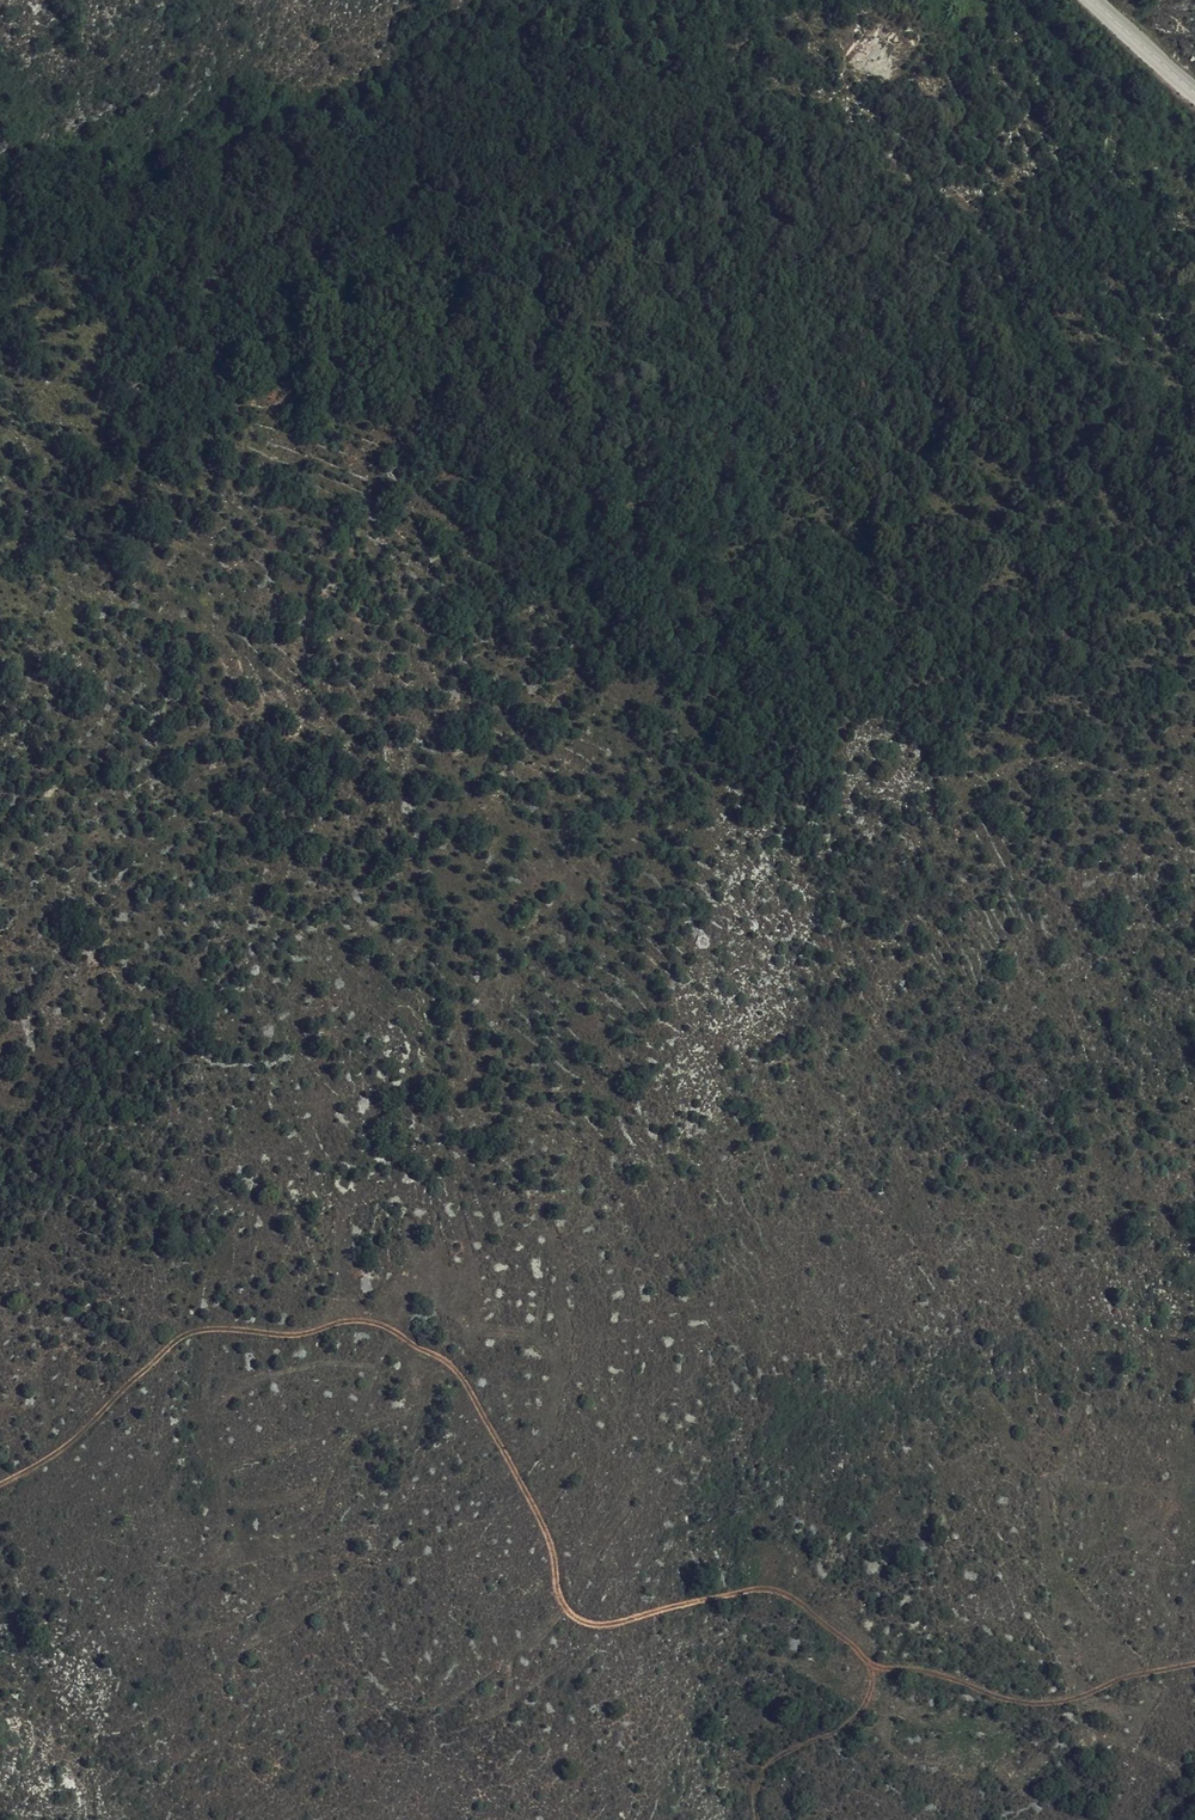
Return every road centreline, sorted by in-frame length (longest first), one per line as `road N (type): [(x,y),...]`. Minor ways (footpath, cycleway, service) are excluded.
road 1 (track): [(0,1482),(39,1462),(190,1332),(281,1335),(351,1321),(380,1325),(456,1371),(544,1531),(562,1611),(591,1625),(772,1590),(828,1624),(877,1668),(912,1667),(1022,1705),(1064,1702),(1194,1664)]
road 2 (track): [(877,1668),(862,1710),(833,1733),(771,1760),(751,1801),(756,1819)]
road 3 (secondary): [(1194,96),(1091,0)]

